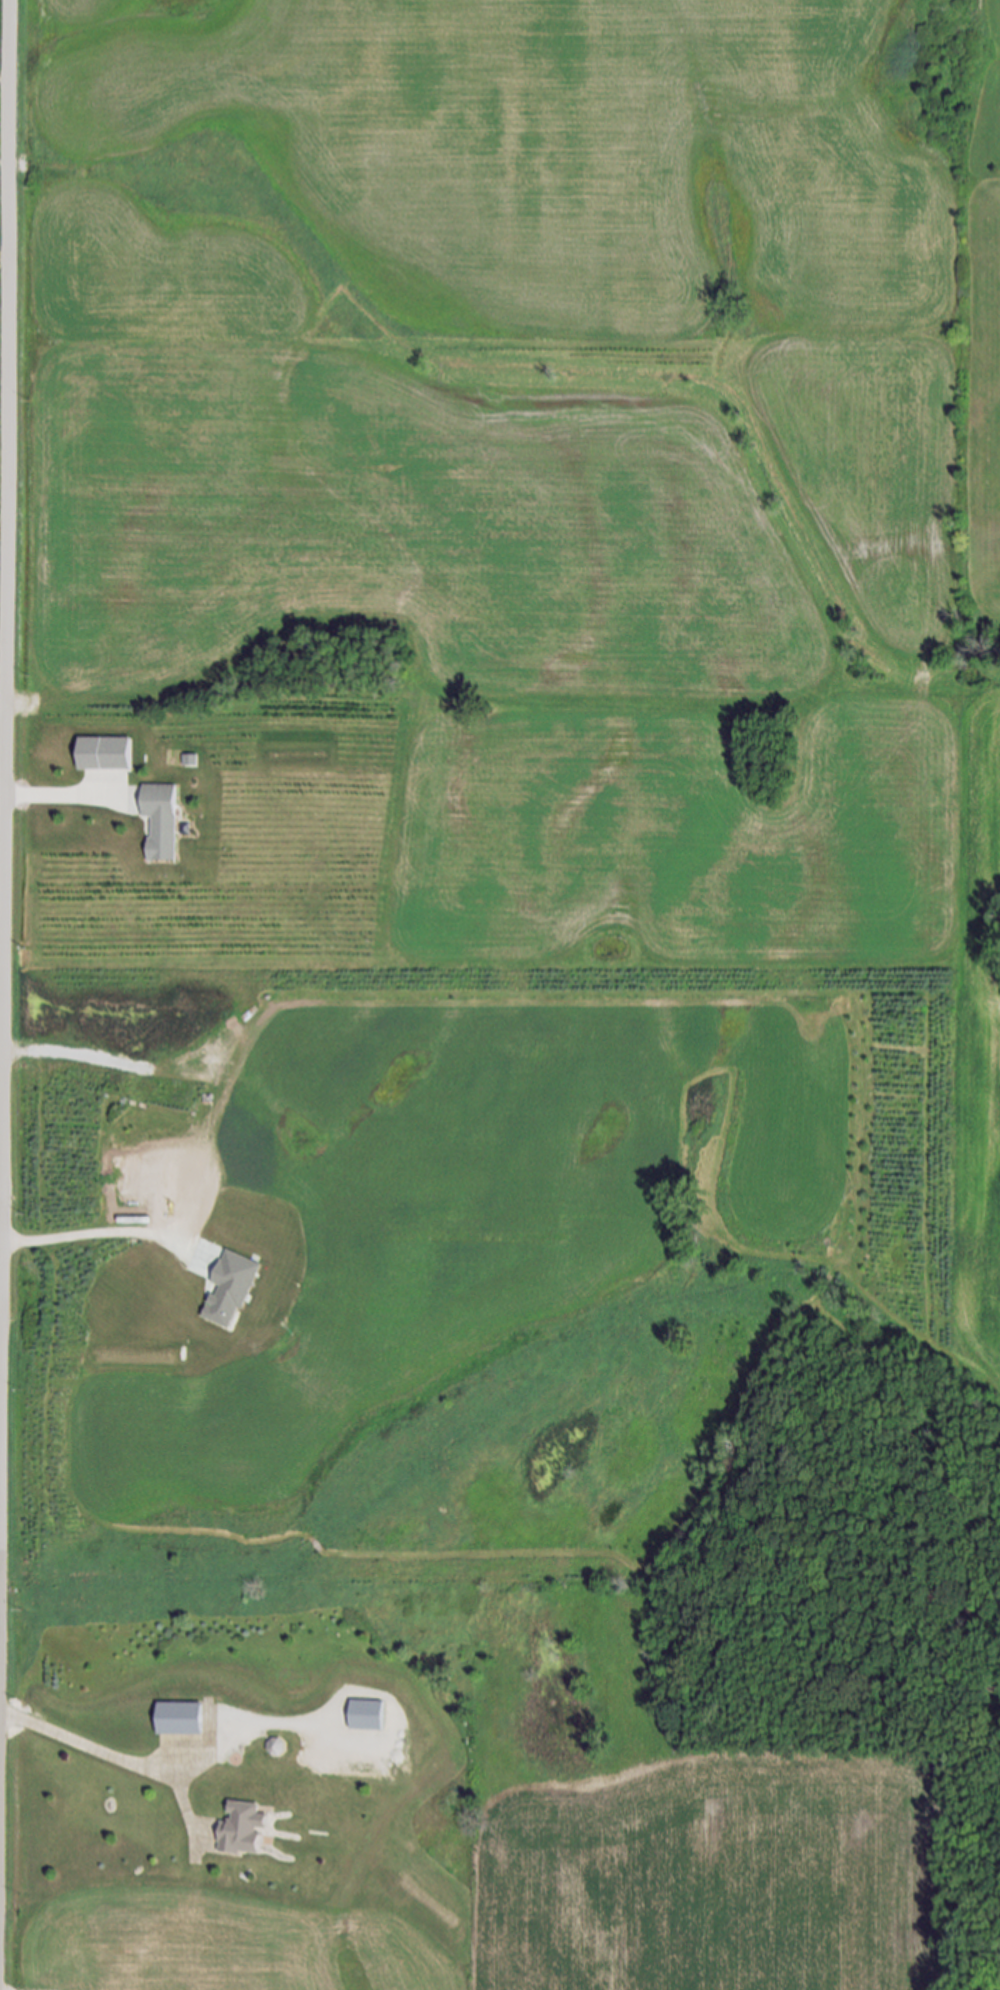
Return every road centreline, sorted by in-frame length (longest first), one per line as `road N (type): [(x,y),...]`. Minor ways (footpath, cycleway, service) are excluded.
road 1 (residential): [(0,1094),(9,0)]

